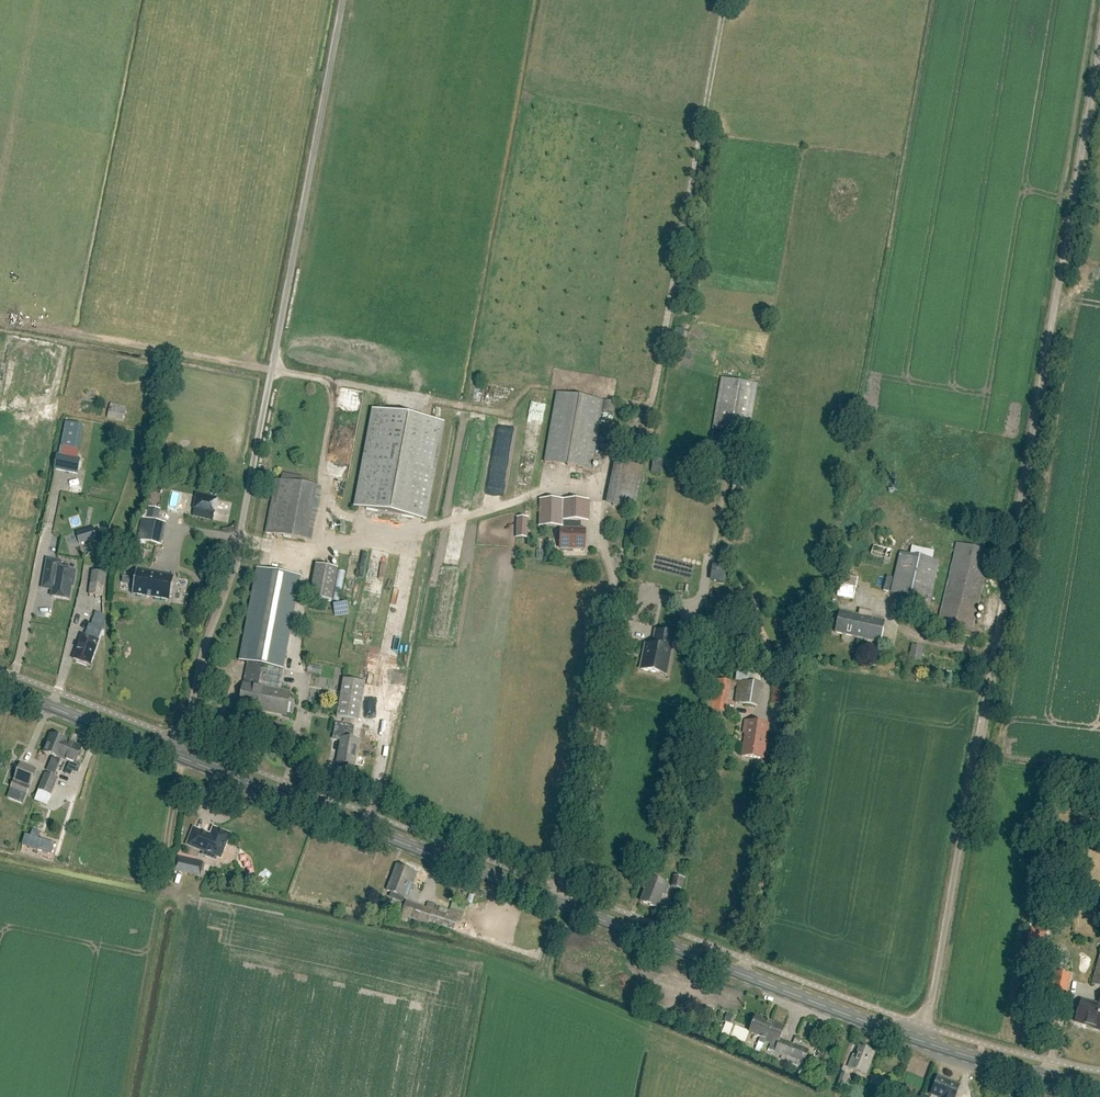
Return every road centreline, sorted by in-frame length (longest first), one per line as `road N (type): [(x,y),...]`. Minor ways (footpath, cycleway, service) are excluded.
road 1 (unclassified): [(917,1040),(933,992),(1099,23)]
road 2 (secondary): [(0,688),(917,1040)]
road 3 (track): [(179,757),(204,652),(239,557),(341,0)]
road 4 (track): [(269,374),(0,321)]
road 5 (secondary): [(917,1040),(1099,1087)]

